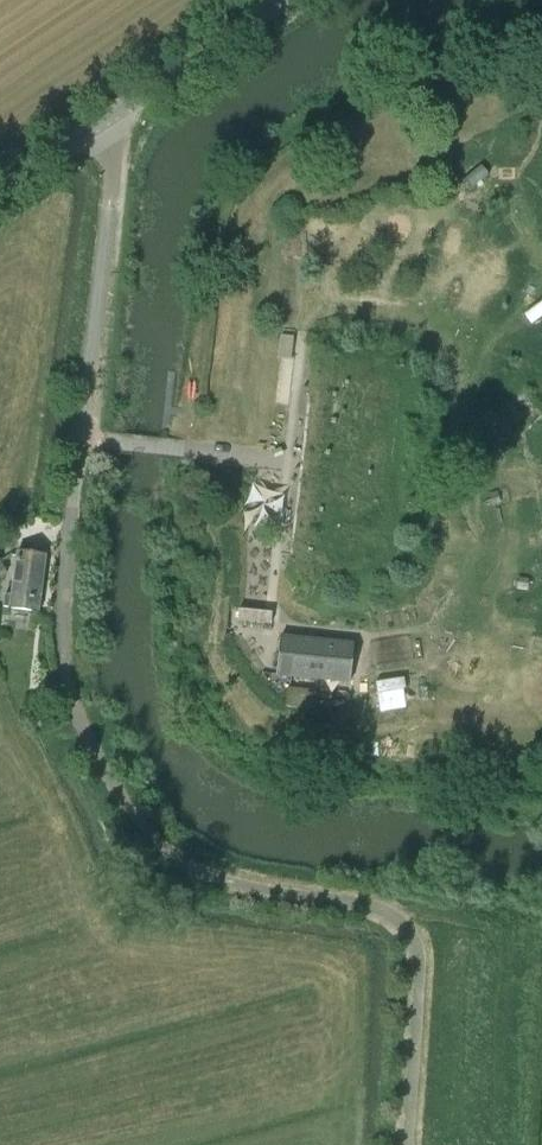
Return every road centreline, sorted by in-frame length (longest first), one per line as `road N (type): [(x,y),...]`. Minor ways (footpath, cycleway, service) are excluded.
road 1 (unclassified): [(407,1144),(413,942),(395,920),(362,904),(255,888),(163,848),(113,790),(75,714),(63,644),(117,114)]
road 2 (unclassified): [(117,114),(287,0)]
road 3 (unclassified): [(0,190),(117,114)]

